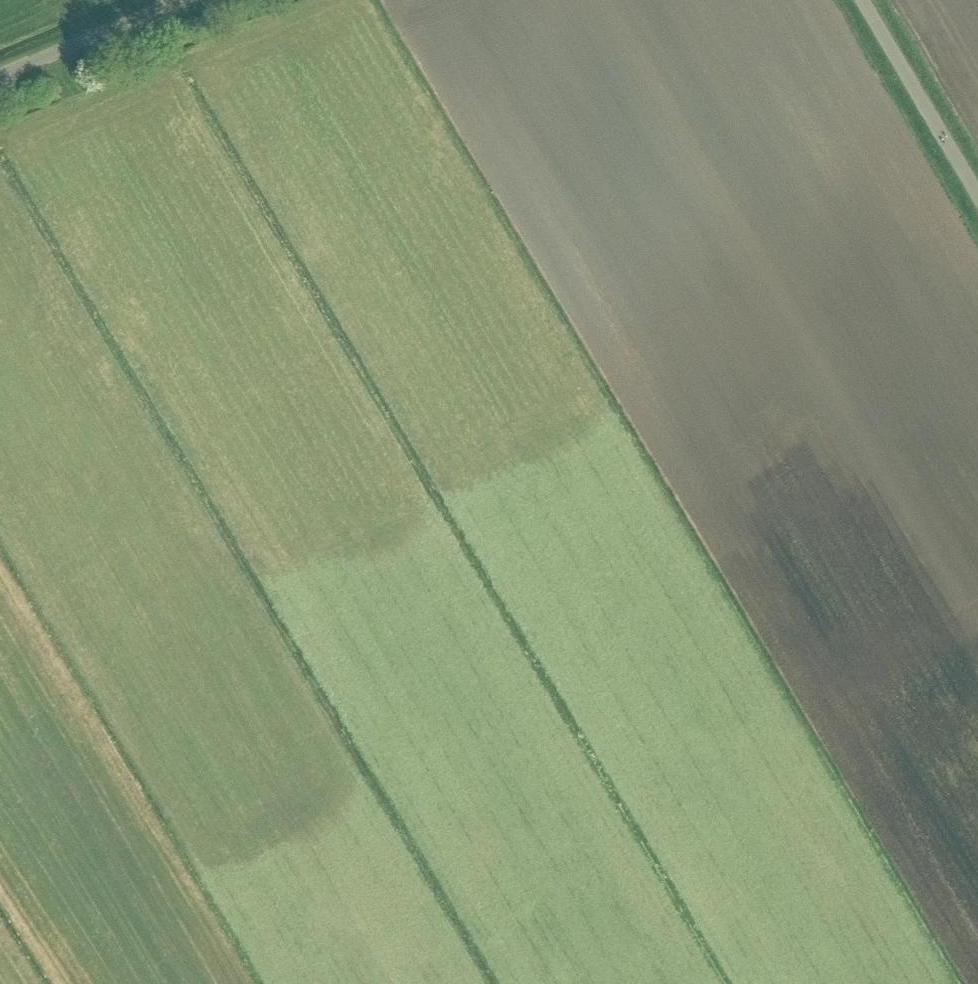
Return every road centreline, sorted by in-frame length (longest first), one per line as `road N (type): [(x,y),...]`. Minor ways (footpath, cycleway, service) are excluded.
road 1 (unclassified): [(977,196),(860,0)]
road 2 (unclassified): [(179,0),(0,74)]

